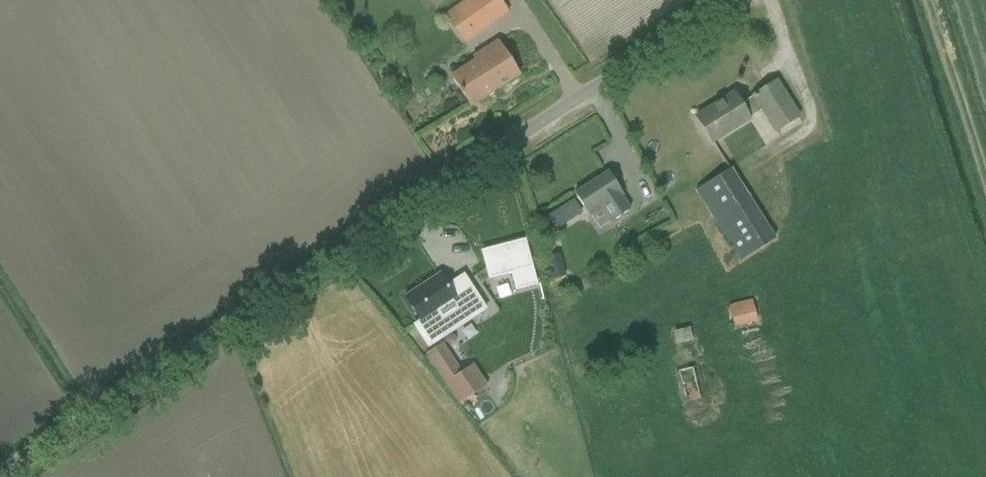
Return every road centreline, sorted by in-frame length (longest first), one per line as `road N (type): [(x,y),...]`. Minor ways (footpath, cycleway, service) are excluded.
road 1 (unclassified): [(0,476),(742,0)]

